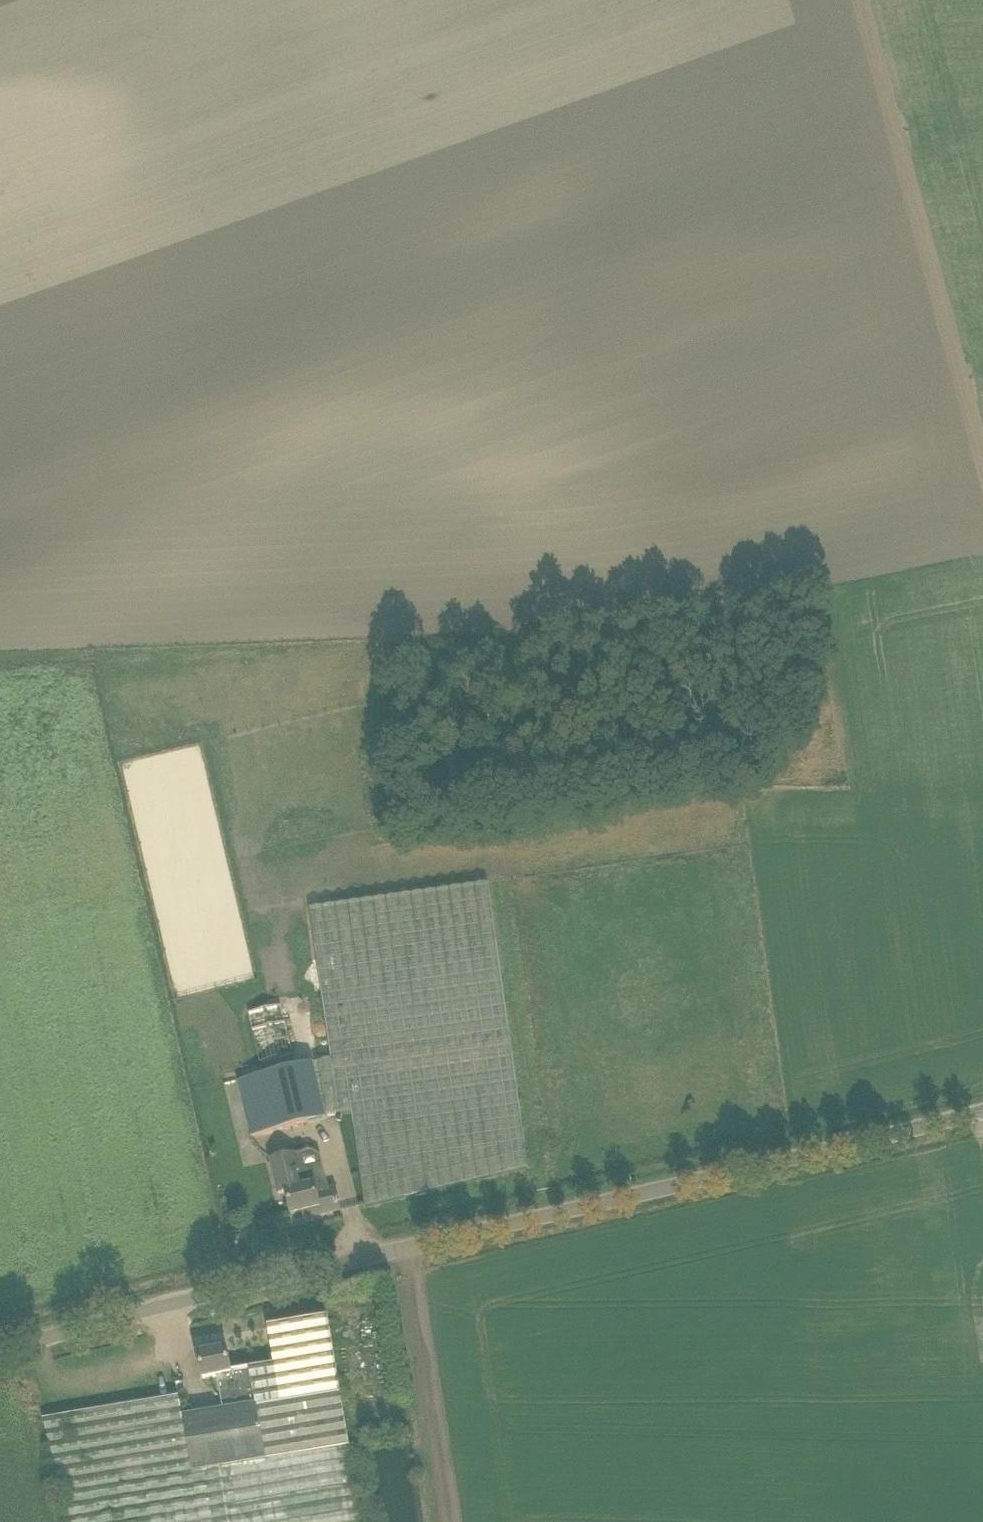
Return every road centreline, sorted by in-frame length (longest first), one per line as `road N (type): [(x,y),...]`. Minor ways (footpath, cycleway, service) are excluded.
road 1 (unclassified): [(0,1344),(982,1093)]

